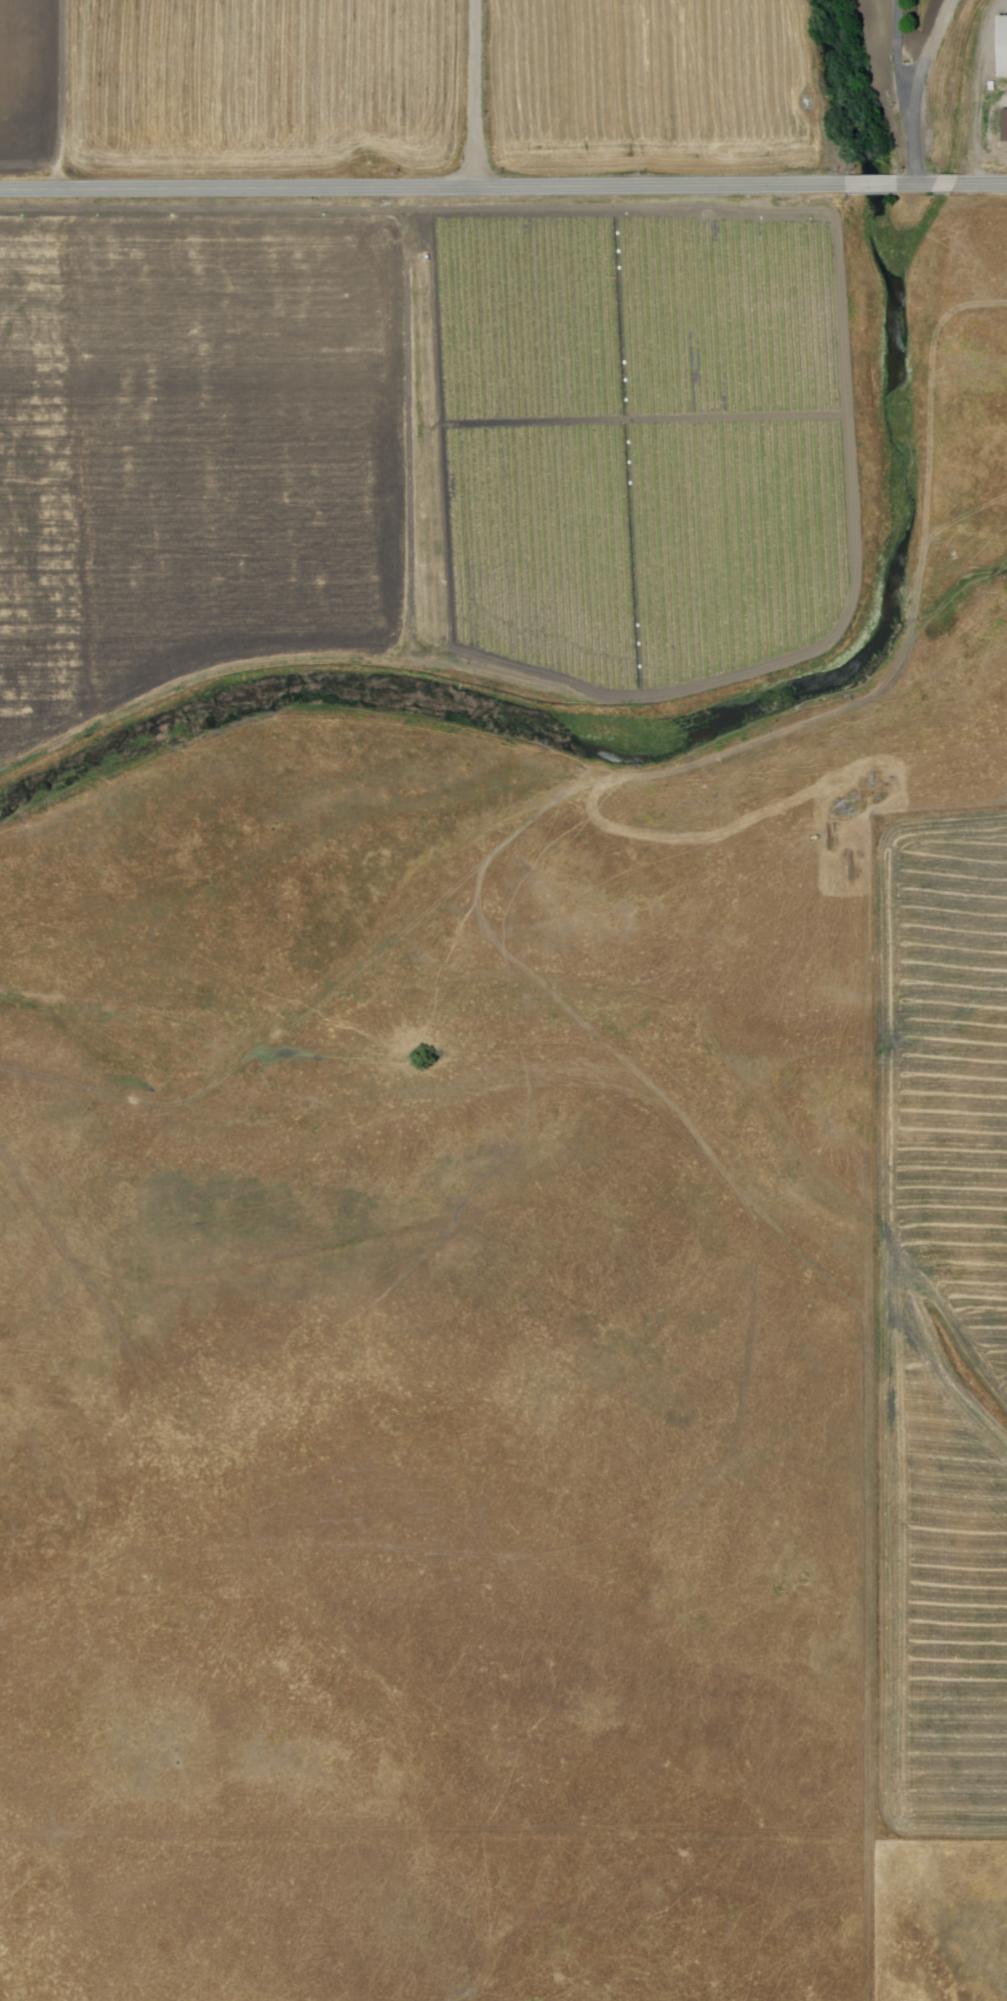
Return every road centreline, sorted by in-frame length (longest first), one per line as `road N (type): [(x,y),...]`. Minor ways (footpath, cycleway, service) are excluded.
road 1 (residential): [(866,186),(0,191)]
road 2 (residential): [(475,188),(475,0)]

